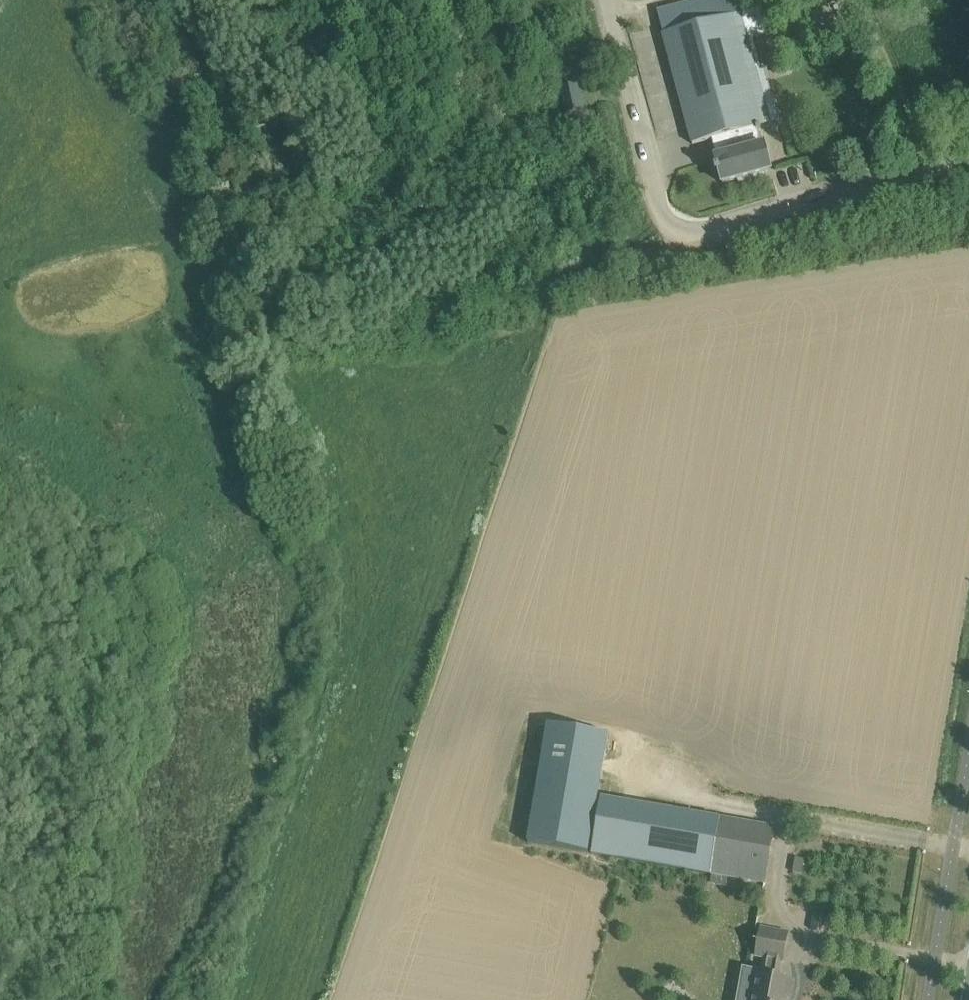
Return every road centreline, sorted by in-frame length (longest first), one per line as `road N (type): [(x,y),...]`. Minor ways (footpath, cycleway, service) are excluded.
road 1 (unclassified): [(968,154),(699,233),(674,226),(599,0)]

